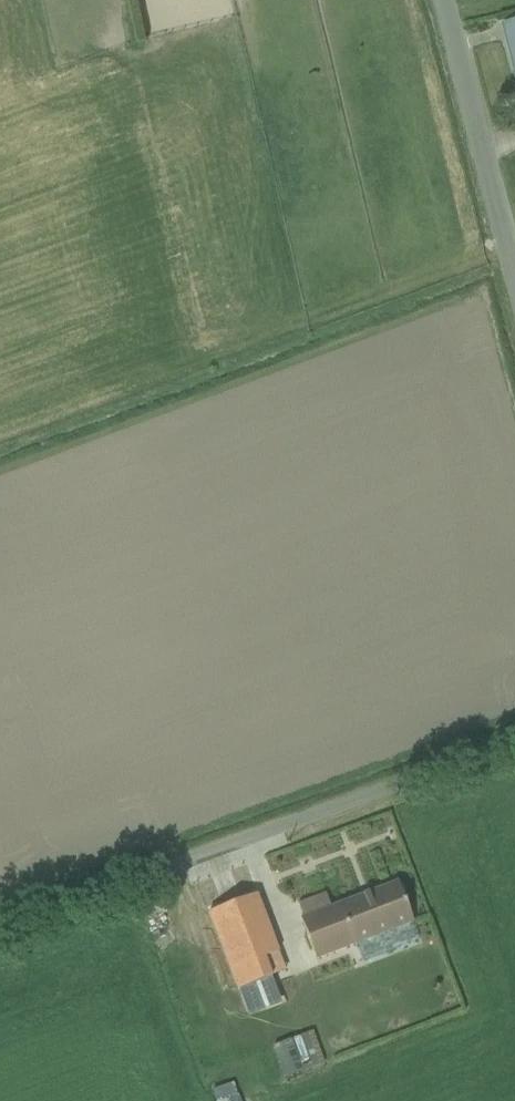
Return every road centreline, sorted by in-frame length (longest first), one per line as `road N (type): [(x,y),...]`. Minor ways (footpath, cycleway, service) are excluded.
road 1 (unclassified): [(514,738),(0,927)]
road 2 (unclassified): [(445,0),(514,276)]

